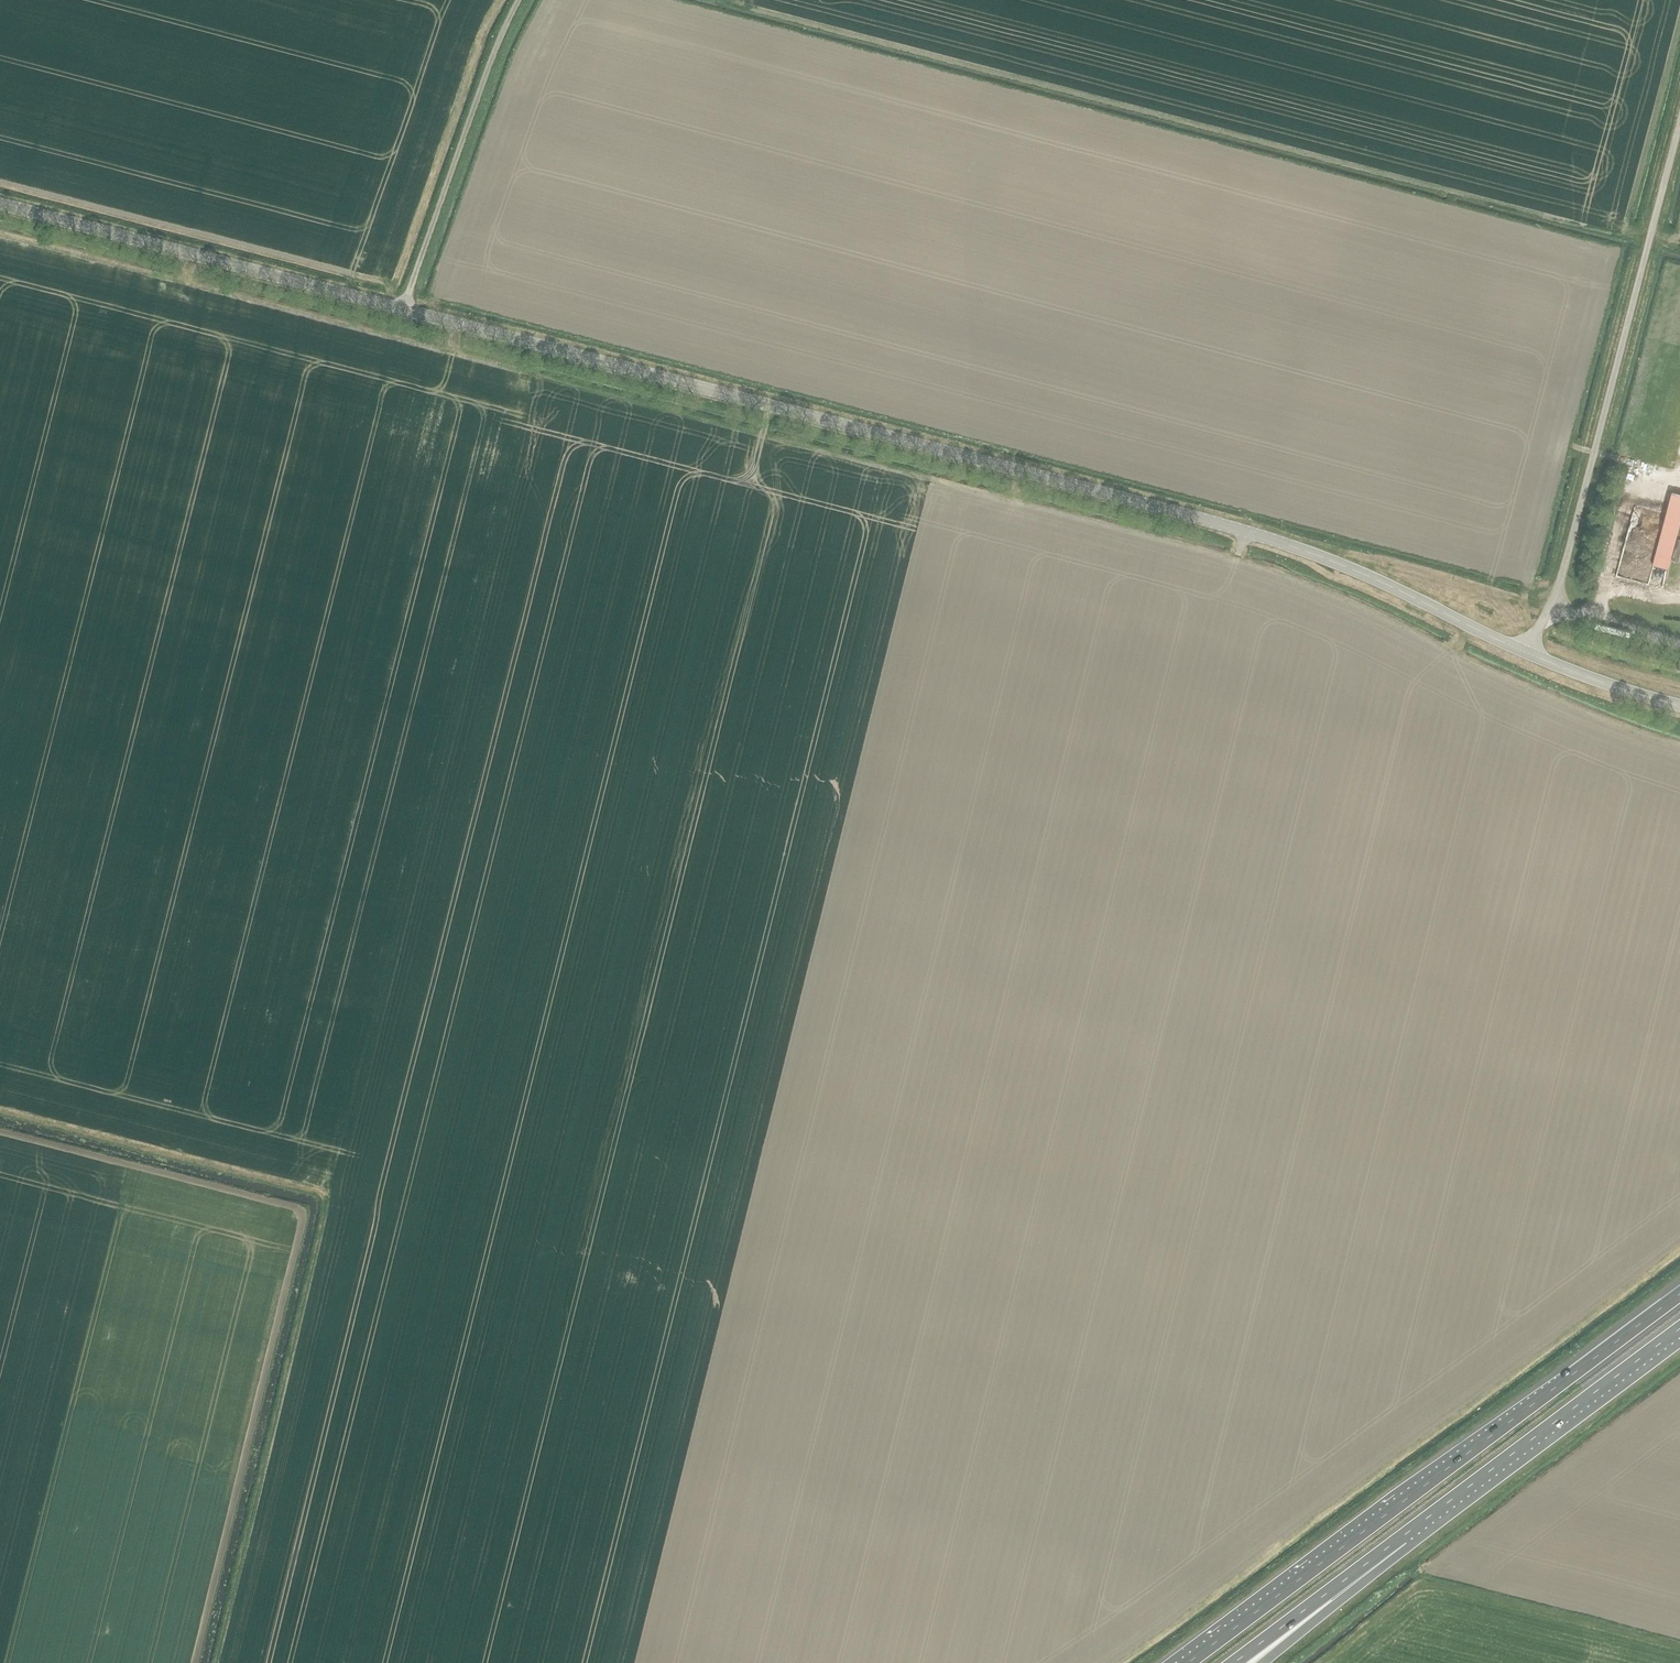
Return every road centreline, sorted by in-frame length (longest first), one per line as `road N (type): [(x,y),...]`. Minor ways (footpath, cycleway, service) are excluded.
road 1 (tertiary): [(0,205),(1253,535),(1357,572),(1525,652),(1679,706)]
road 2 (motorway): [(1679,1294),(1190,1662)]
road 3 (motorway): [(1404,1537),(1679,1328)]
road 4 (motorway): [(1240,1662),(1404,1537)]
road 5 (motorway): [(1264,1662),(1352,1594),(1404,1537)]

